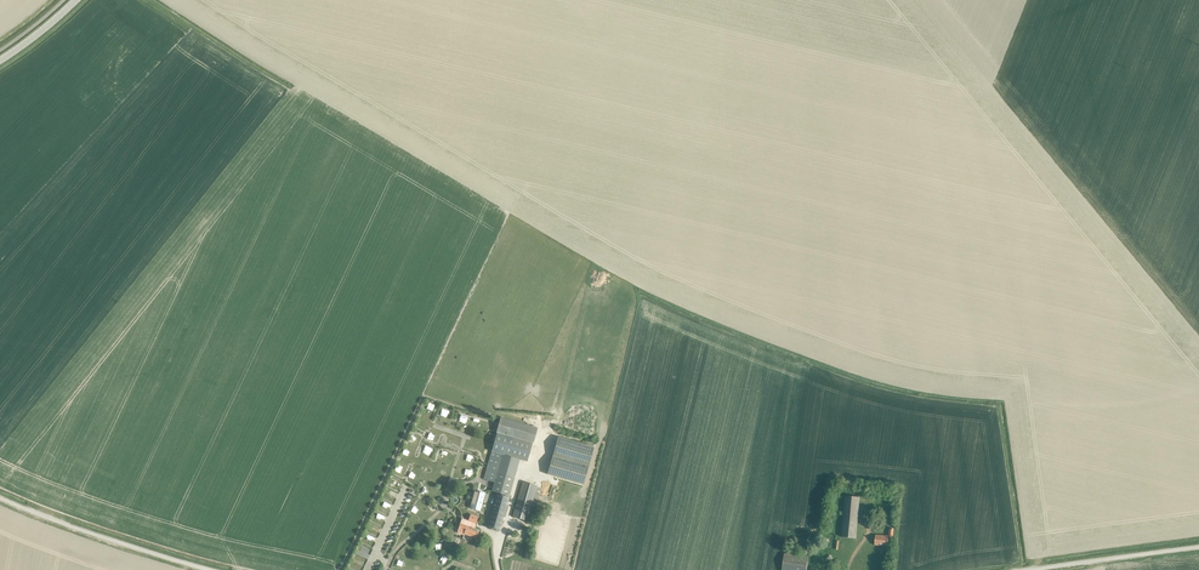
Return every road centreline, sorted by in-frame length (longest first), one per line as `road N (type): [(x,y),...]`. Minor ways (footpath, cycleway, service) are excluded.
road 1 (unclassified): [(210,569),(0,498)]
road 2 (unclassified): [(1198,547),(1027,569)]
road 3 (track): [(464,438),(440,509),(386,569)]

